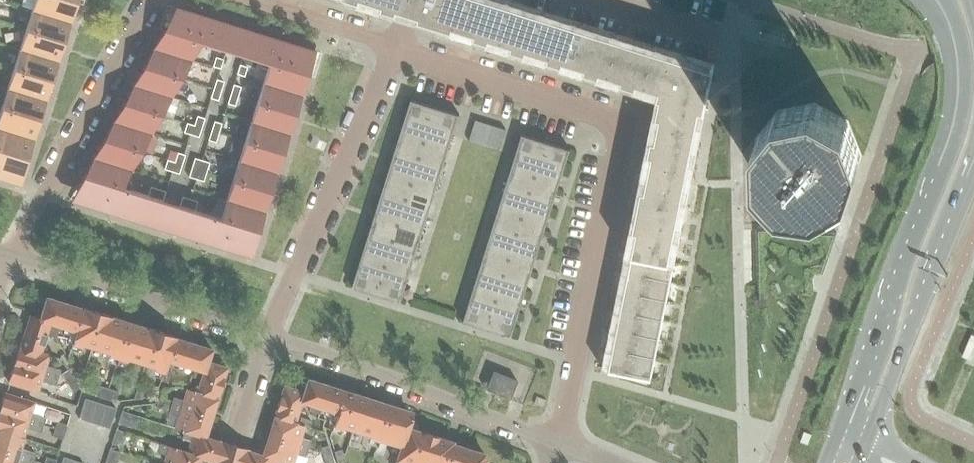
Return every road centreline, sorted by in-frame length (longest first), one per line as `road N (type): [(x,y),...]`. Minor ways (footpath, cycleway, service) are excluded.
road 1 (residential): [(398,44),(607,119),(618,134),(553,445)]
road 2 (secondary): [(939,0),(957,44),(955,121),(835,443)]
road 3 (residential): [(398,44),(267,338)]
road 4 (residential): [(267,338),(553,445)]
road 5 (secondary): [(862,454),(973,178)]
road 6 (residential): [(149,0),(7,254)]
road 7 (residential): [(7,254),(267,338)]
road 8 (residential): [(599,0),(797,61)]
road 9 (residential): [(398,44),(249,0)]

